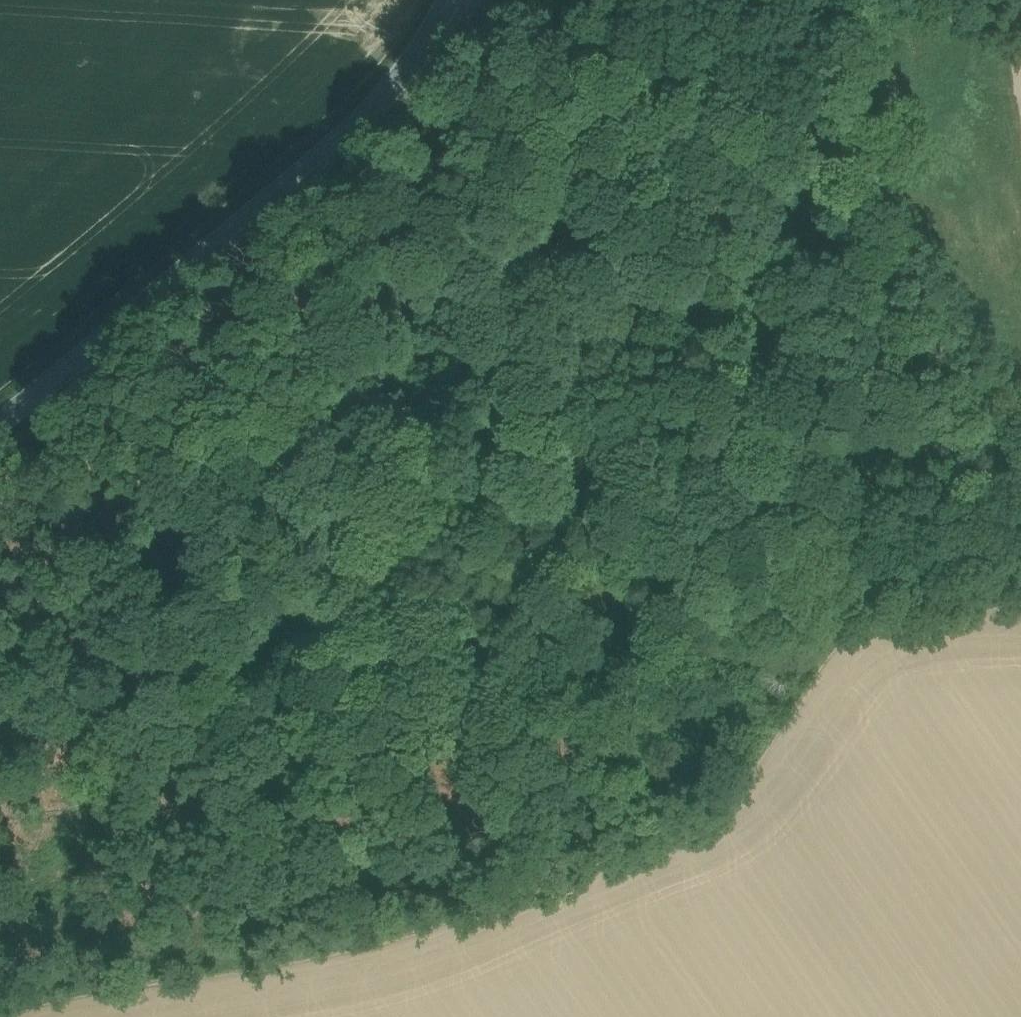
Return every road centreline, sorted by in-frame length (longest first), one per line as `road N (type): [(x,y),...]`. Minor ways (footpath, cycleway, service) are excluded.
road 1 (track): [(1020,421),(854,157),(814,134),(464,0)]
road 2 (tertiary): [(0,424),(363,119),(411,65),(449,0)]

